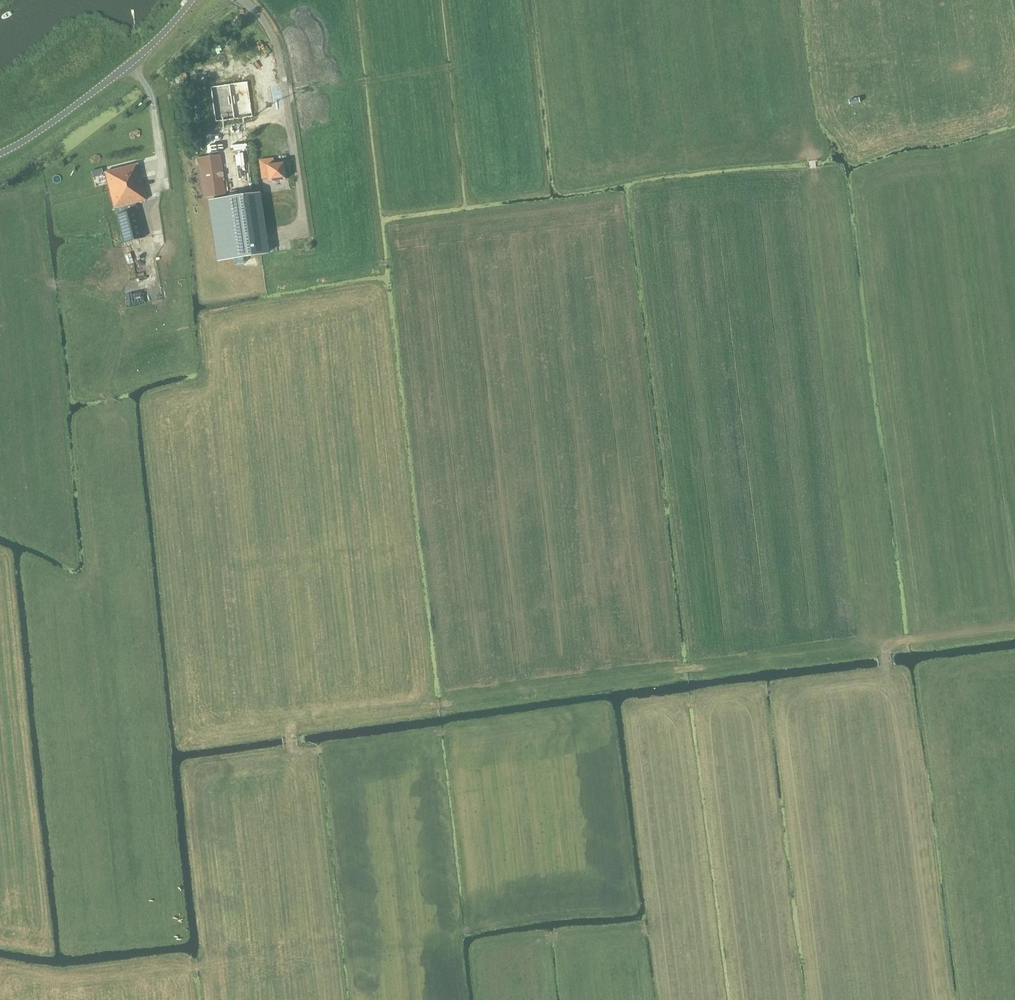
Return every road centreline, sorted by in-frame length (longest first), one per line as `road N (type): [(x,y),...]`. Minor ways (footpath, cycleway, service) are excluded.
road 1 (track): [(1014,631),(289,727)]
road 2 (track): [(884,650),(934,999)]
road 3 (unclassified): [(0,152),(118,75),(193,0)]
road 4 (track): [(813,169),(730,0)]

